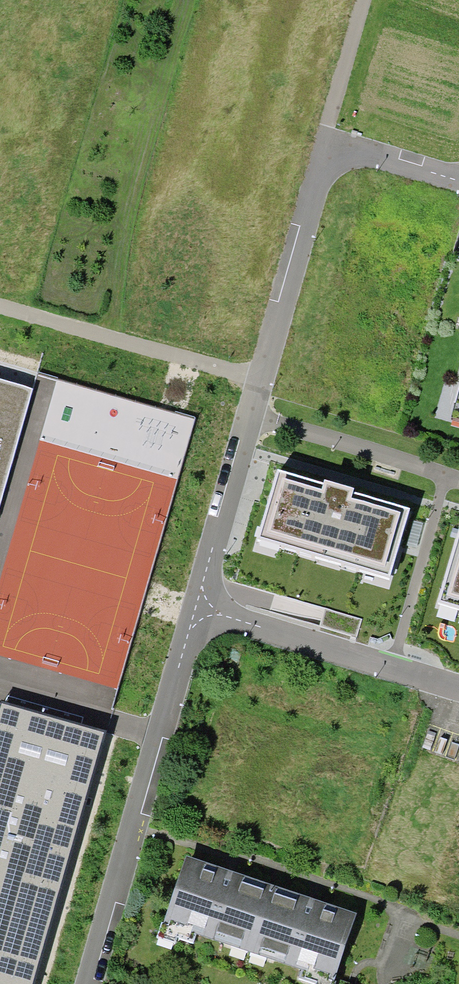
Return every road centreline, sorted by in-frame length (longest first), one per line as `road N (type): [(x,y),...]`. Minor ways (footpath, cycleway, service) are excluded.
road 1 (residential): [(458,180),(327,141),(196,606)]
road 2 (residential): [(196,606),(86,983)]
road 3 (residential): [(458,684),(196,606)]
road 4 (track): [(0,306),(259,379)]
road 5 (track): [(365,0),(327,141)]

